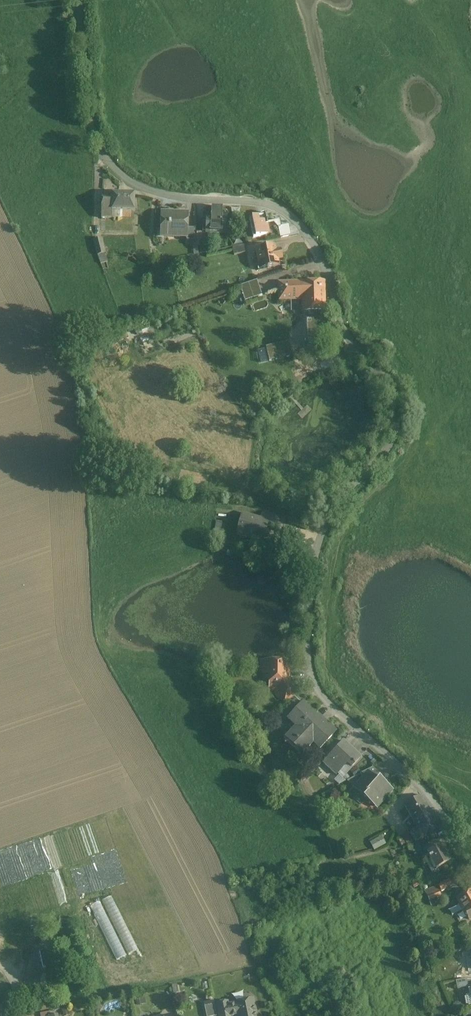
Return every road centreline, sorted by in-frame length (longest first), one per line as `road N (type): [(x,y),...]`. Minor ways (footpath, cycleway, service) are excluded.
road 1 (residential): [(470,865),(434,804),(320,700),(309,672),(312,562),(323,521),(340,492),(386,450),(399,420),(390,380),(349,337),(324,264),(299,222),(249,201),(146,188),(105,154),(94,130),(79,0)]

